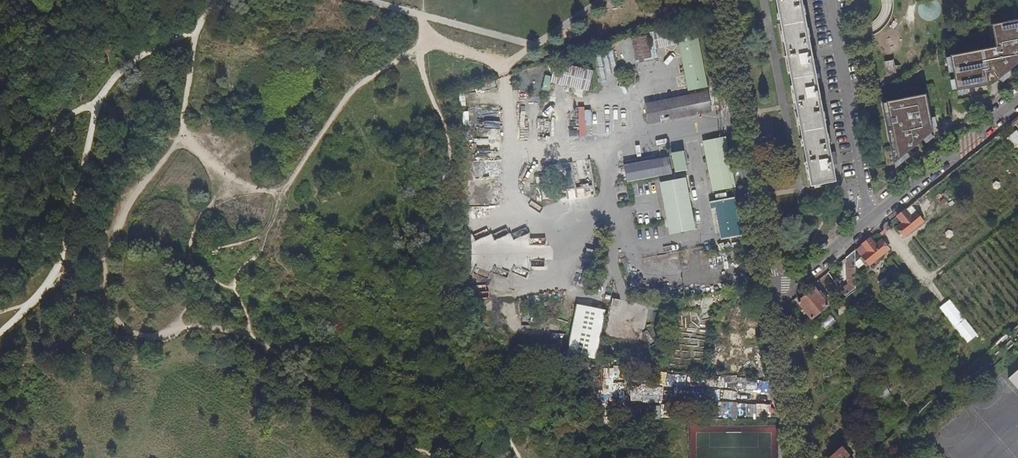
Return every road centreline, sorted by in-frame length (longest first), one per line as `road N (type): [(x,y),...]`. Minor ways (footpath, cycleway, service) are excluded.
road 1 (tertiary): [(714,0),(770,297)]
road 2 (unclassified): [(826,0),(873,216)]
road 3 (unclassified): [(873,216),(1017,98)]
road 4 (tertiary): [(770,297),(799,457)]
road 5 (unclassified): [(770,297),(873,216)]

